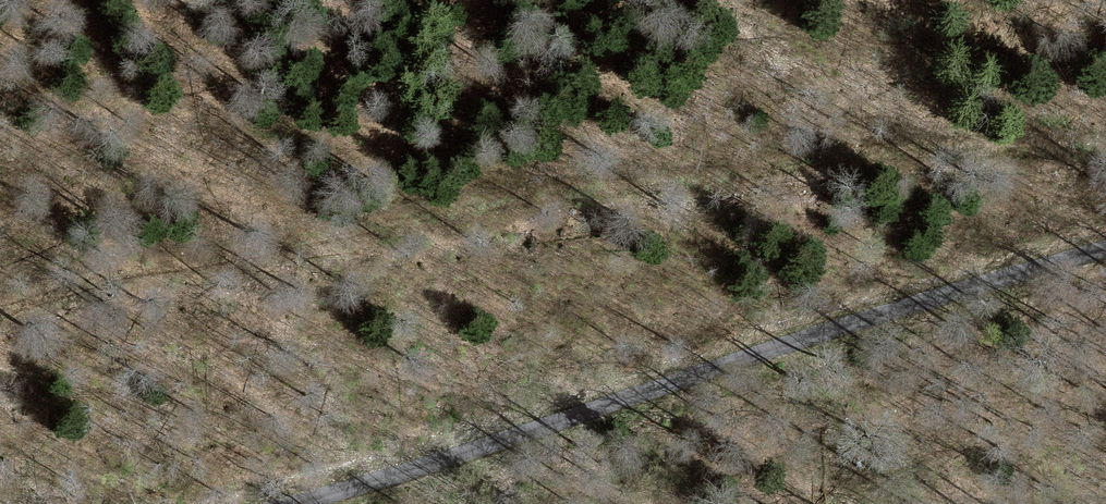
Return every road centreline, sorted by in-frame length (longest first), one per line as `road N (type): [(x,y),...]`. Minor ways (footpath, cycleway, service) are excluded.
road 1 (track): [(0,310),(258,241),(734,175),(1105,144)]
road 2 (unclassified): [(312,503),(860,325),(1105,256)]

